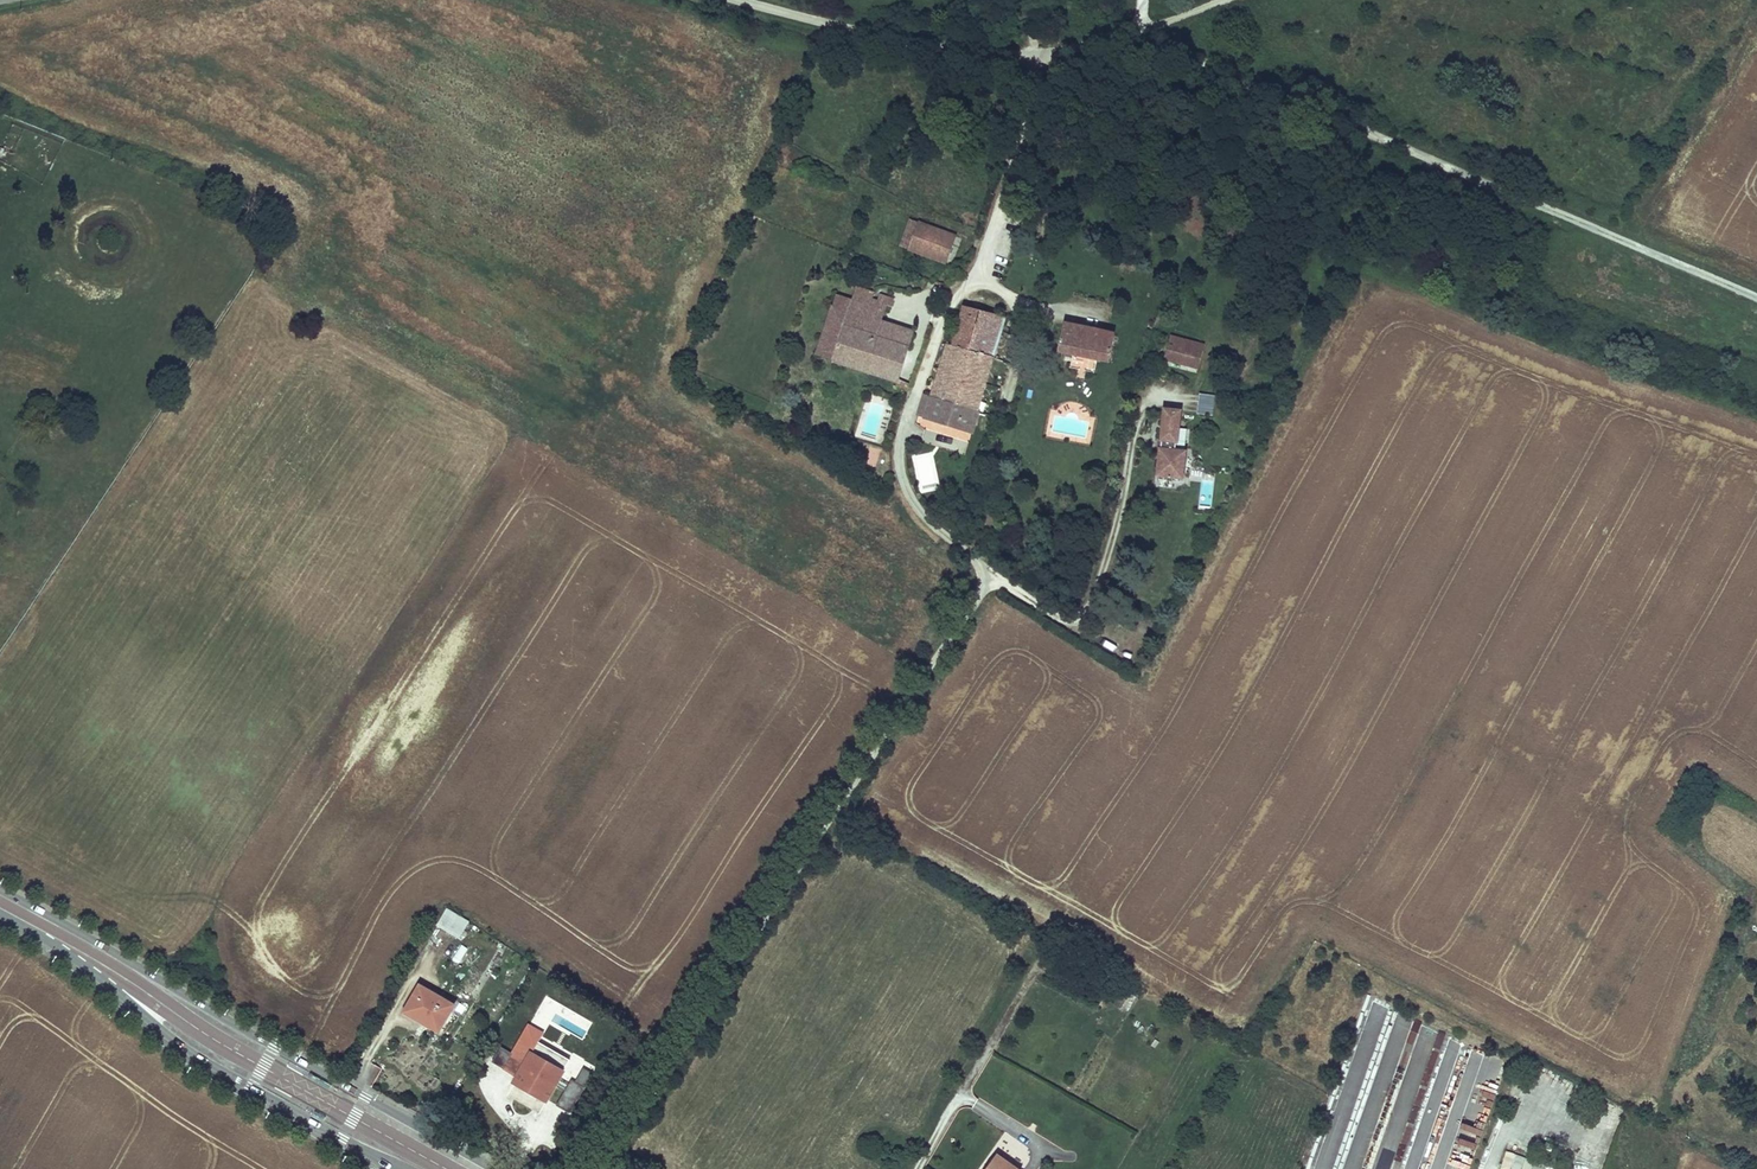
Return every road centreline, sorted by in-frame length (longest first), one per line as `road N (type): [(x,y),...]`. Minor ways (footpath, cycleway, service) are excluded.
road 1 (track): [(1756,300),(1136,33),(1140,0)]
road 2 (primary): [(494,1168),(0,890)]
road 3 (unclassified): [(1226,0),(1107,43),(1039,56),(849,30),(738,0)]
road 4 (primary): [(0,913),(90,971),(201,1060),(397,1168)]

